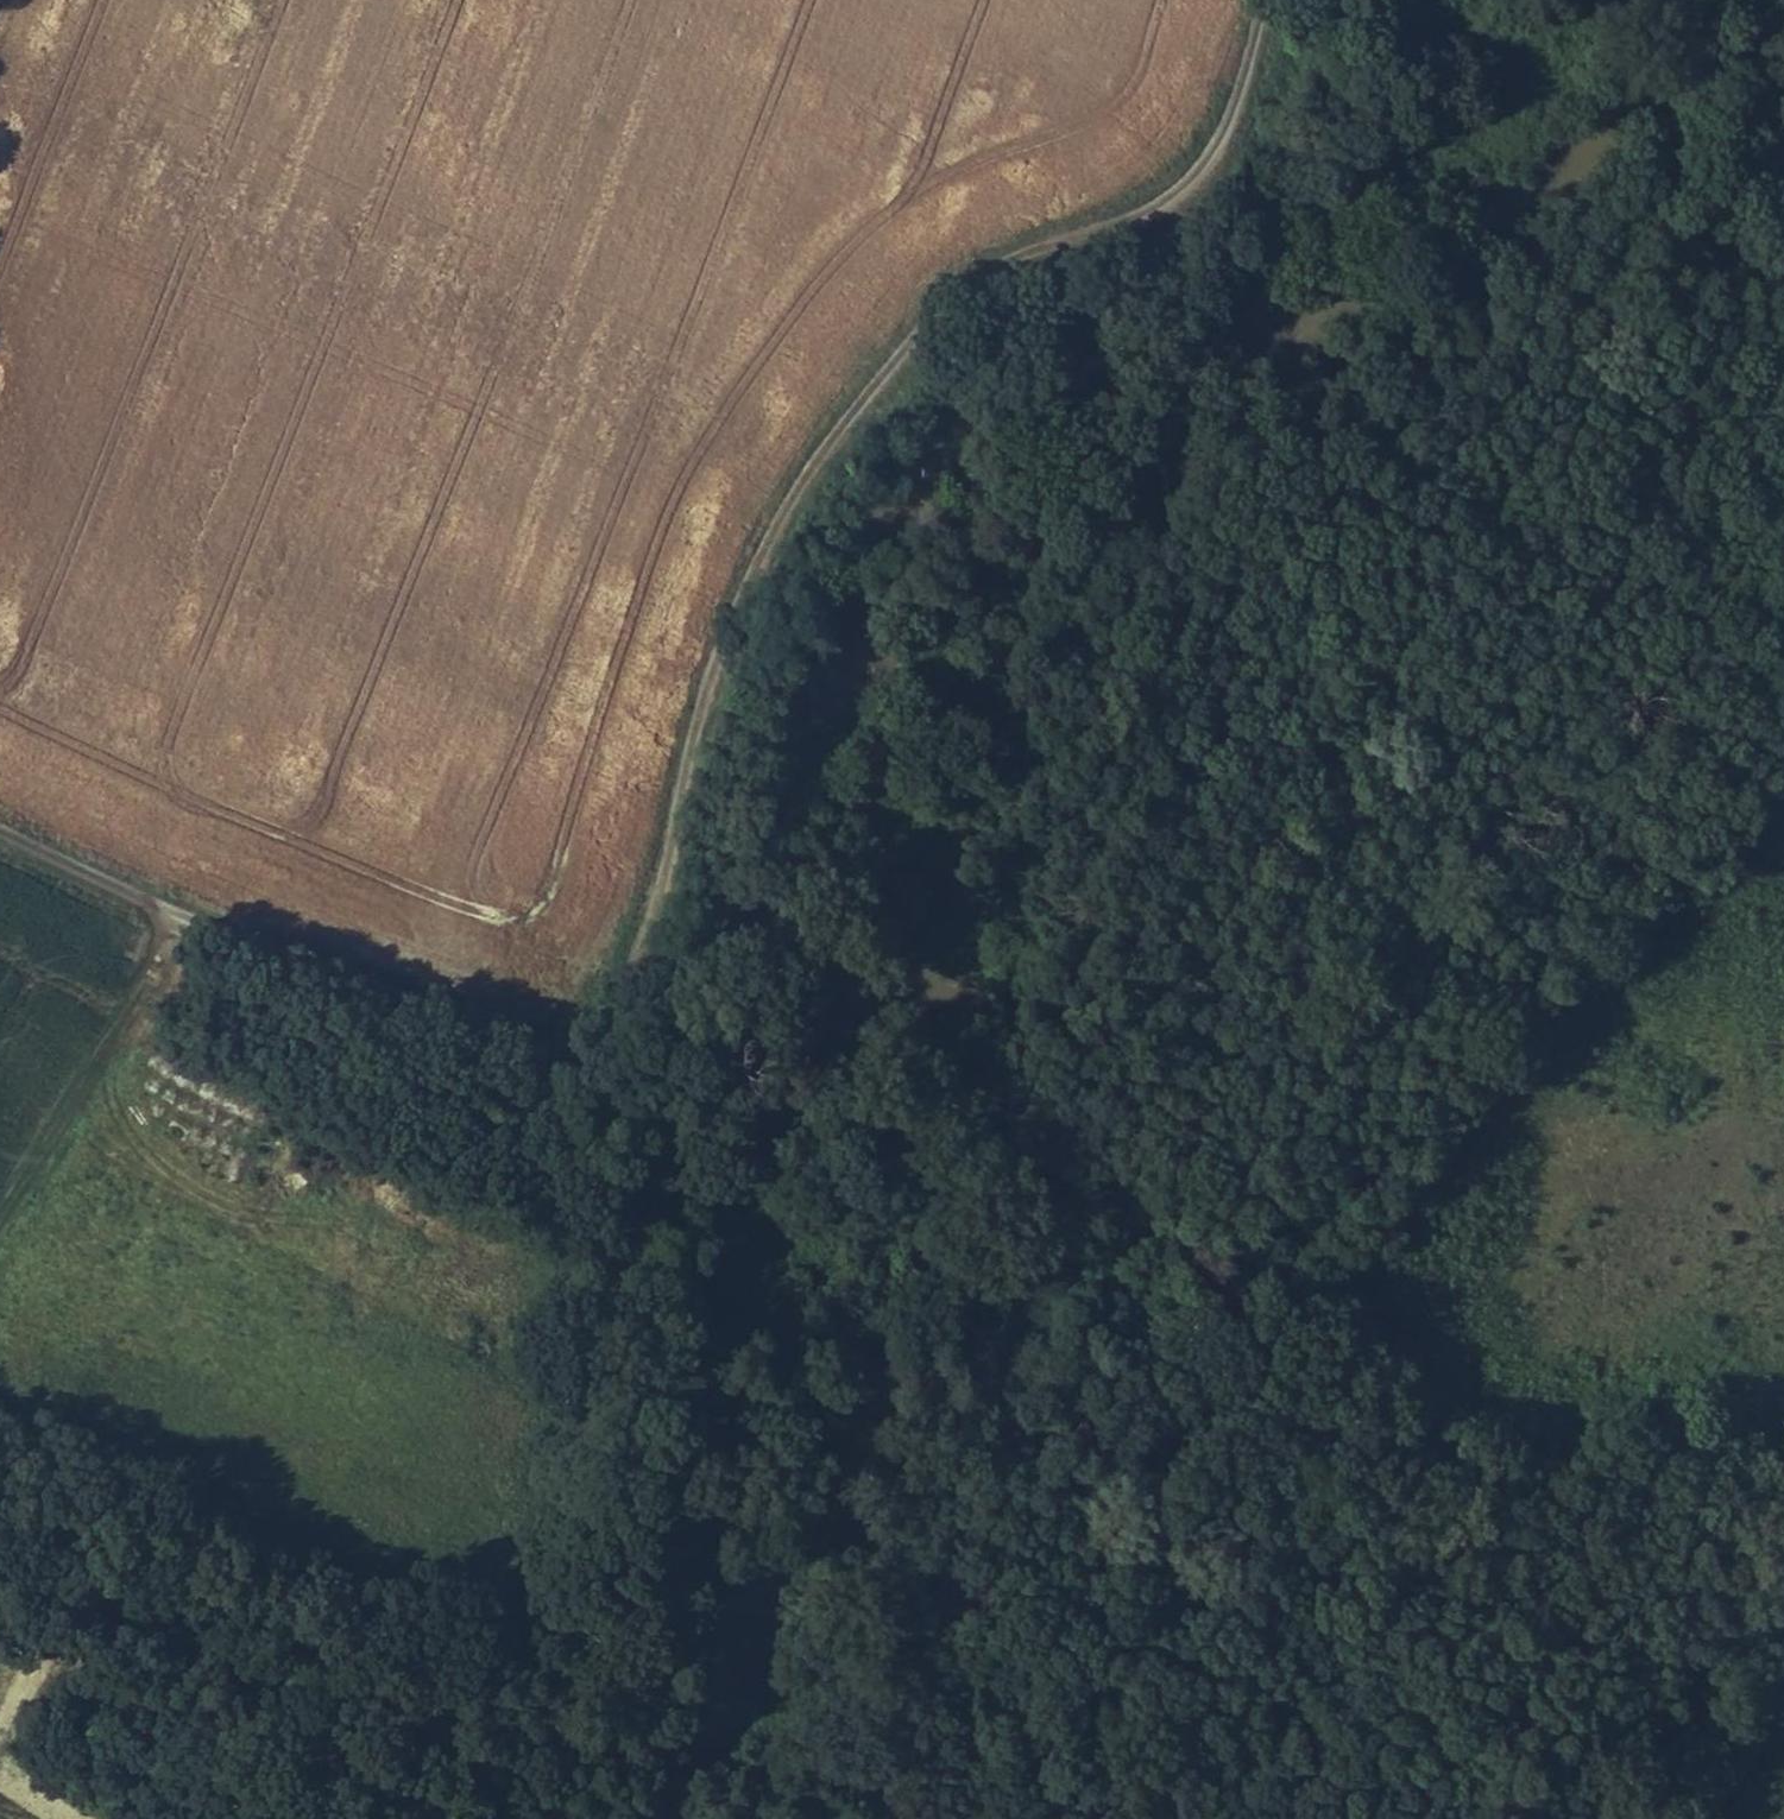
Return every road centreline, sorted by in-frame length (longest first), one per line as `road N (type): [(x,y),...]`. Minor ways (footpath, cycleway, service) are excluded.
road 1 (track): [(0,827),(157,904),(167,939),(0,1209)]
road 2 (track): [(0,1610),(218,1730),(340,1818)]

